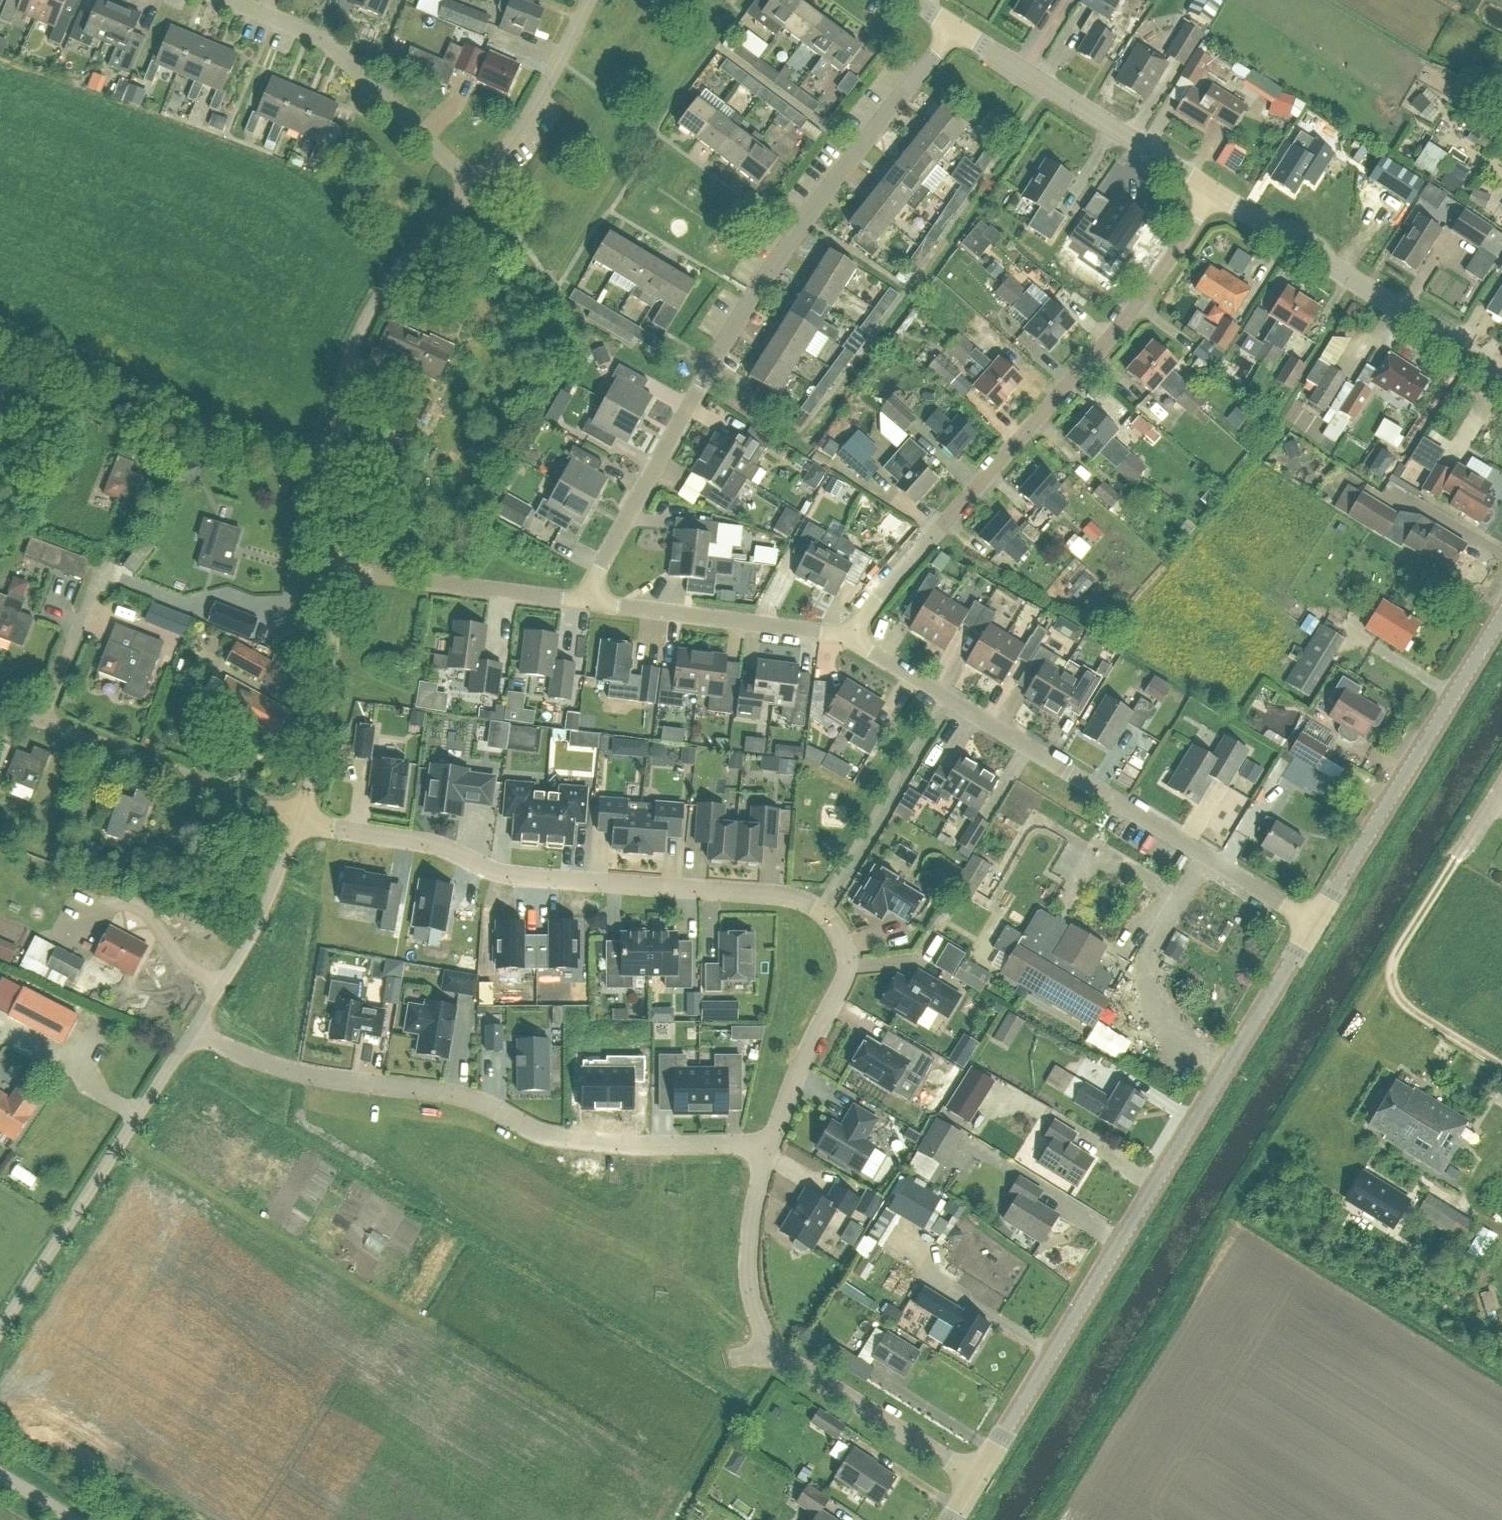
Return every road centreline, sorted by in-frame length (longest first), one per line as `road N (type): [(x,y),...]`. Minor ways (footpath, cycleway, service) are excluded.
road 1 (residential): [(303,820),(434,846),(505,876),(786,897),(824,913),(846,950),(845,977),(771,1148)]
road 2 (unclassified): [(581,597),(711,365),(831,182),(957,29)]
road 3 (tertiary): [(976,1477),(1317,921)]
road 4 (residential): [(192,1029),(275,1066),(458,1096),(552,1137),(771,1148)]
road 5 (unclassified): [(851,643),(868,610),(1127,317),(1213,192)]
road 6 (unclassified): [(1317,921),(851,643)]
road 7 (residential): [(771,1148),(747,1256),(765,1340),(797,1370),(976,1477)]
road 8 (unclassified): [(343,570),(342,384),(362,330),(405,262),(474,186)]
road 9 (tertiary): [(1317,921),(1501,616)]
road 10 (unclassified): [(0,1325),(192,1029)]
road 11 (tertiary): [(1501,376),(1213,192)]
road 12 (unclassified): [(474,186),(334,46),(227,0)]
road 13 (tertiary): [(1213,192),(957,29)]
road 14 (unclassified): [(303,820),(44,720)]
road 15 (unclassified): [(851,643),(581,597)]
road 16 (unclassified): [(303,820),(329,699),(343,570)]
road 17 (unclassified): [(581,597),(343,570)]
road 18 (unclassified): [(192,1029),(261,917),(303,820)]
road 19 (unclassified): [(474,186),(514,137),(589,0)]
road 20 (unclassified): [(44,720),(98,577)]

